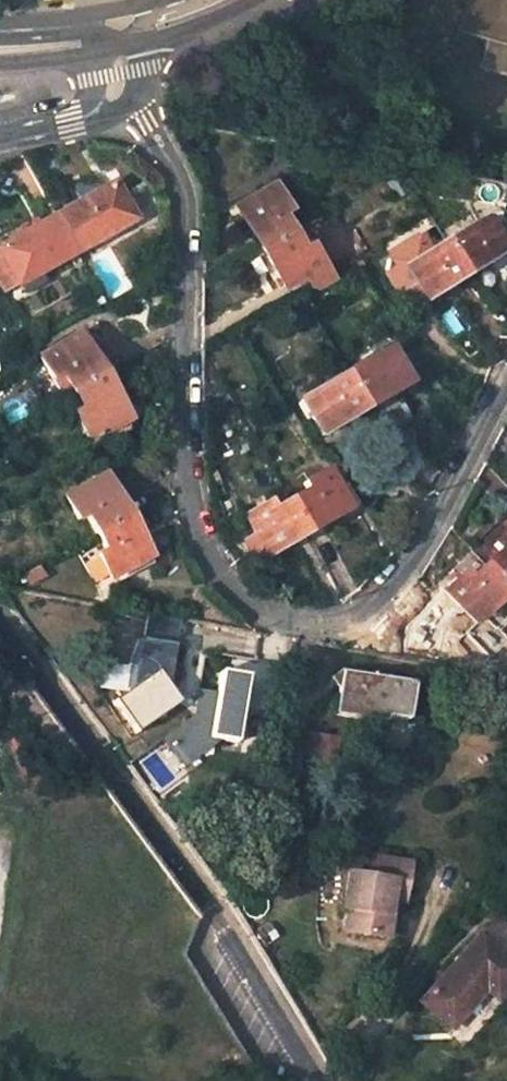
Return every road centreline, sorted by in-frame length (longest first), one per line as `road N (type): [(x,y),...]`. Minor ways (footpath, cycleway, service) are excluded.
road 1 (unclassified): [(109,107),(137,113),(172,166),(181,202),(182,452),(191,519),(212,577),(250,613),(311,630),(366,613),(408,565),(506,388)]
road 2 (unclassified): [(312,1080),(220,918),(0,615)]
road 3 (secondary): [(242,0),(116,28)]

